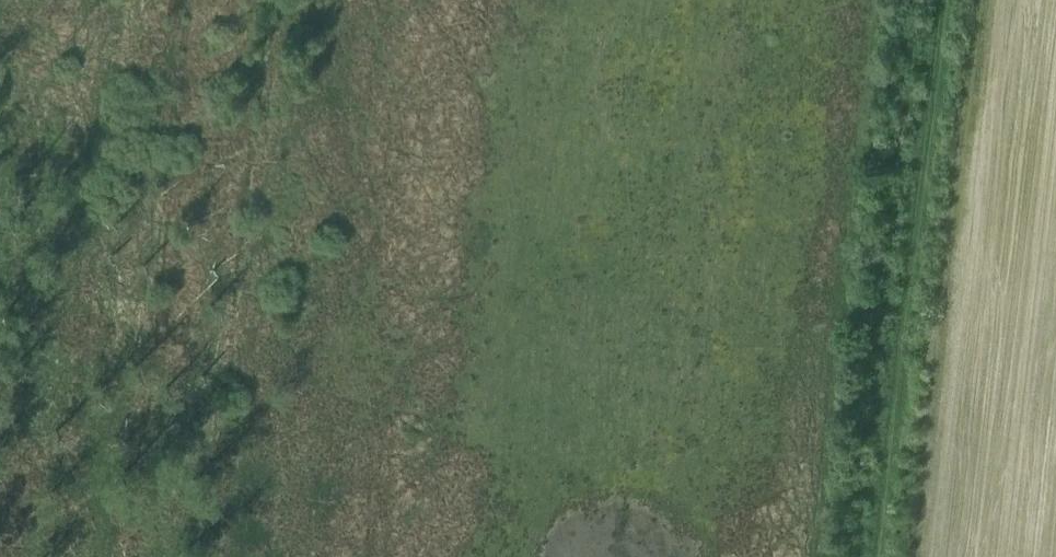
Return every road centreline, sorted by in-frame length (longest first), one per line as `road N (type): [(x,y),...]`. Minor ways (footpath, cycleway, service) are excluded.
road 1 (track): [(879,556),(942,0)]

